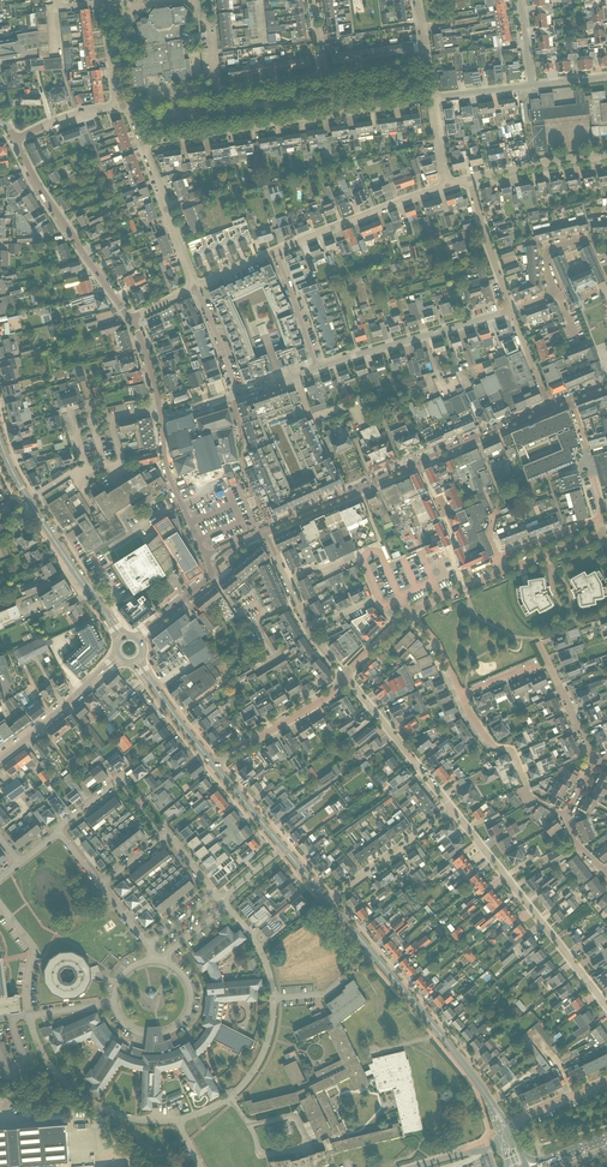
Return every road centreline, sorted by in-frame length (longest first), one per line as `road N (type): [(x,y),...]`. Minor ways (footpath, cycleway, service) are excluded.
road 1 (residential): [(550,407),(258,532)]
road 2 (residential): [(142,142),(392,103),(413,81)]
road 3 (residential): [(606,1006),(453,810)]
road 4 (unclassified): [(131,320),(47,201),(15,140)]
road 5 (residential): [(324,77),(221,92),(210,23),(197,15),(196,0)]
road 6 (residential): [(318,369),(511,311)]
road 7 (residential): [(30,1016),(54,1071),(94,1105),(125,1118),(178,1120)]
road 8 (tertiary): [(491,1103),(374,954)]
road 9 (residential): [(275,251),(448,185)]
road 10 (residential): [(453,810),(347,676)]
road 11 (residential): [(178,1120),(229,1097),(254,1072),(273,1023),(273,997)]
road 12 (unclassified): [(216,765),(333,694),(347,676)]
road 13 (residential): [(115,1004),(127,1025),(149,1035),(182,1022),(188,986),(160,961)]
road 14 (residential): [(195,287),(142,142)]
road 15 (residential): [(328,900),(453,810)]
road 16 (residential): [(469,179),(606,157)]
road 17 (residential): [(511,311),(469,179)]
road 18 (residential): [(596,760),(539,643)]
road 19 (tertiary): [(0,757),(98,676)]
road 20 (residential): [(569,399),(600,501),(598,520)]
road 21 (residential): [(318,369),(275,251)]
road 22 (residential): [(0,905),(34,950),(30,1016)]

